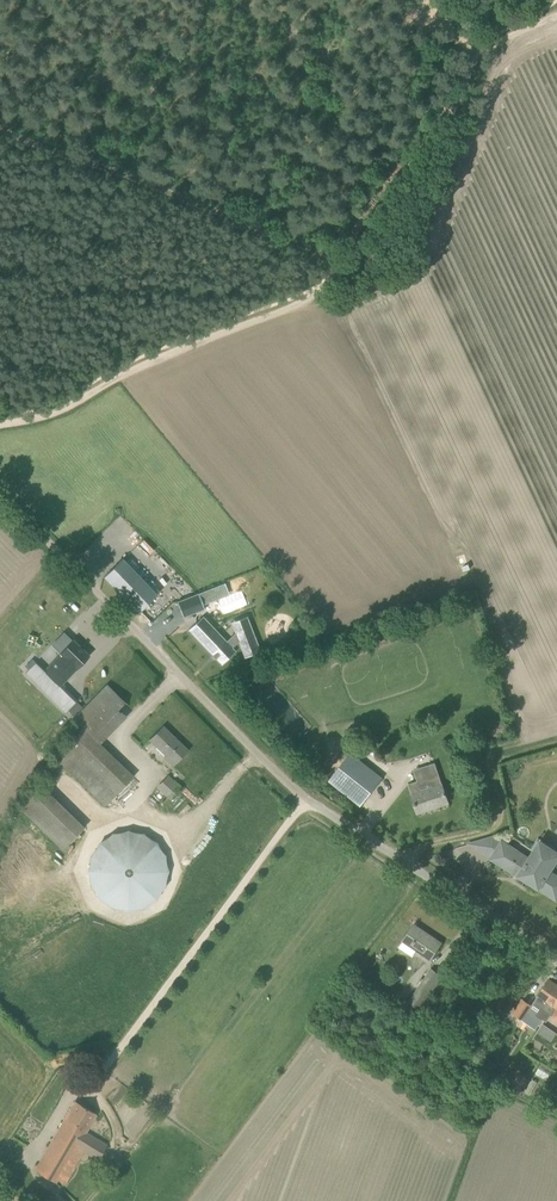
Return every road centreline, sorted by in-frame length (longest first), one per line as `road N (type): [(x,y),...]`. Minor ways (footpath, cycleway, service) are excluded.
road 1 (unclassified): [(556,961),(307,800),(0,493)]
road 2 (track): [(0,423),(38,416),(141,361),(307,298),(356,258)]
road 3 (track): [(356,258),(0,128)]
road 4 (track): [(556,10),(483,53),(356,258)]
road 5 (track): [(408,865),(420,847),(489,831),(499,821),(489,758),(517,745)]

